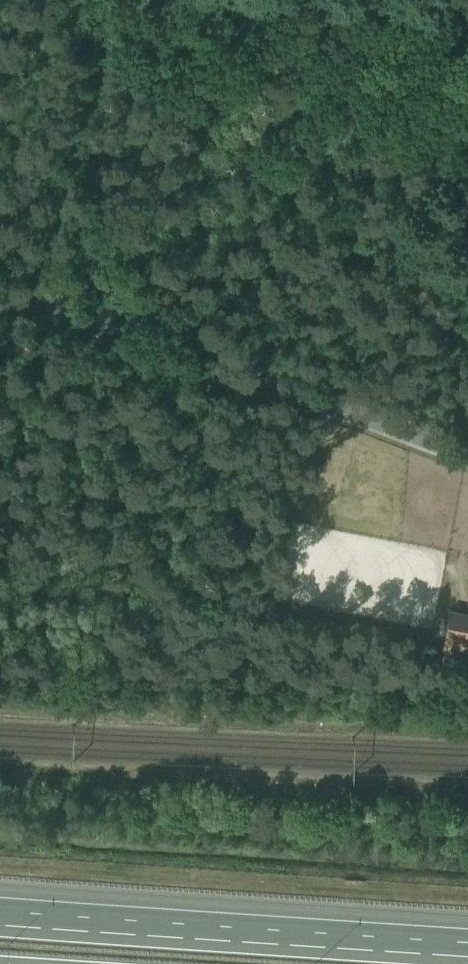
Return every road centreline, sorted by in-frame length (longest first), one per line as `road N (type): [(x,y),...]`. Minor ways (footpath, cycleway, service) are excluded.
road 1 (unclassified): [(467,458),(165,355),(0,288)]
road 2 (motorway): [(467,947),(0,911)]

